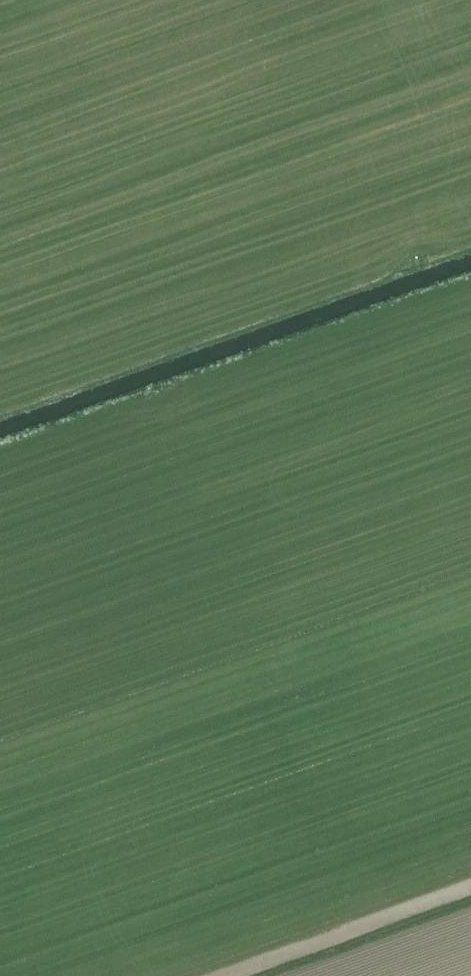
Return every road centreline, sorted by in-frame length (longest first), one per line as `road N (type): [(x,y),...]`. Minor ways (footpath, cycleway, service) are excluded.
road 1 (track): [(470,889),(234,975)]

